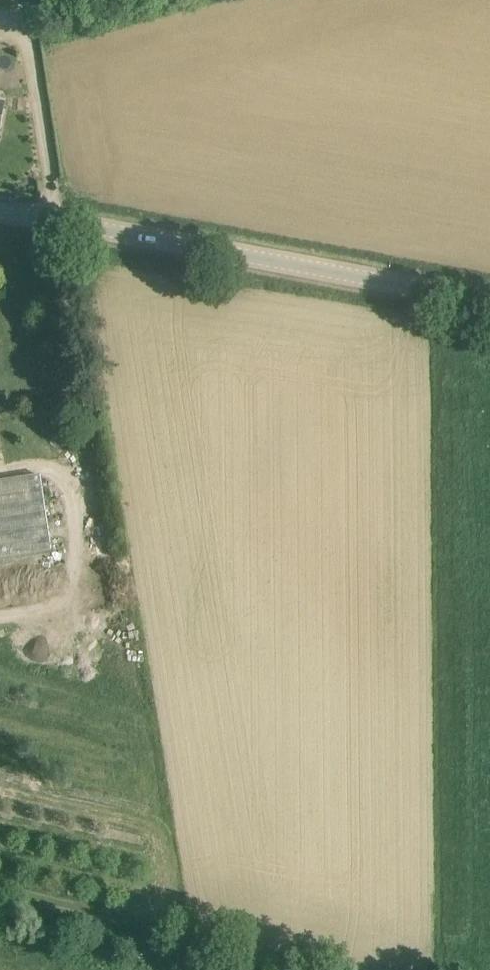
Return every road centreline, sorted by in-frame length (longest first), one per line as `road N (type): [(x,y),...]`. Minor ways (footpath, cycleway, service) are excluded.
road 1 (tertiary): [(489,300),(0,208)]

